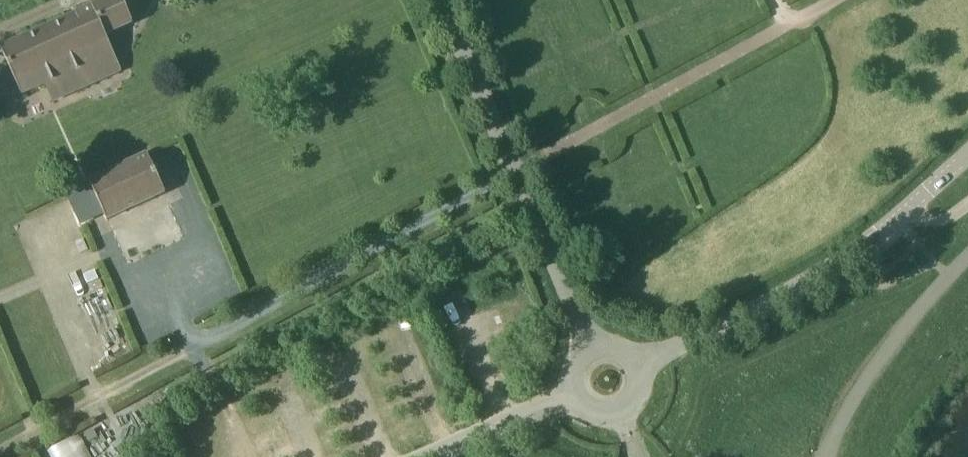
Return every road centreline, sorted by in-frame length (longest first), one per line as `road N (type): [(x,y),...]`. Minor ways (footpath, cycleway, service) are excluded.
road 1 (unclassified): [(638,368),(833,268),(967,155)]
road 2 (residential): [(589,349),(442,0)]
road 3 (unclassified): [(569,391),(426,456)]
road 4 (residential): [(569,391),(585,414),(620,416),(637,401),(638,368)]

